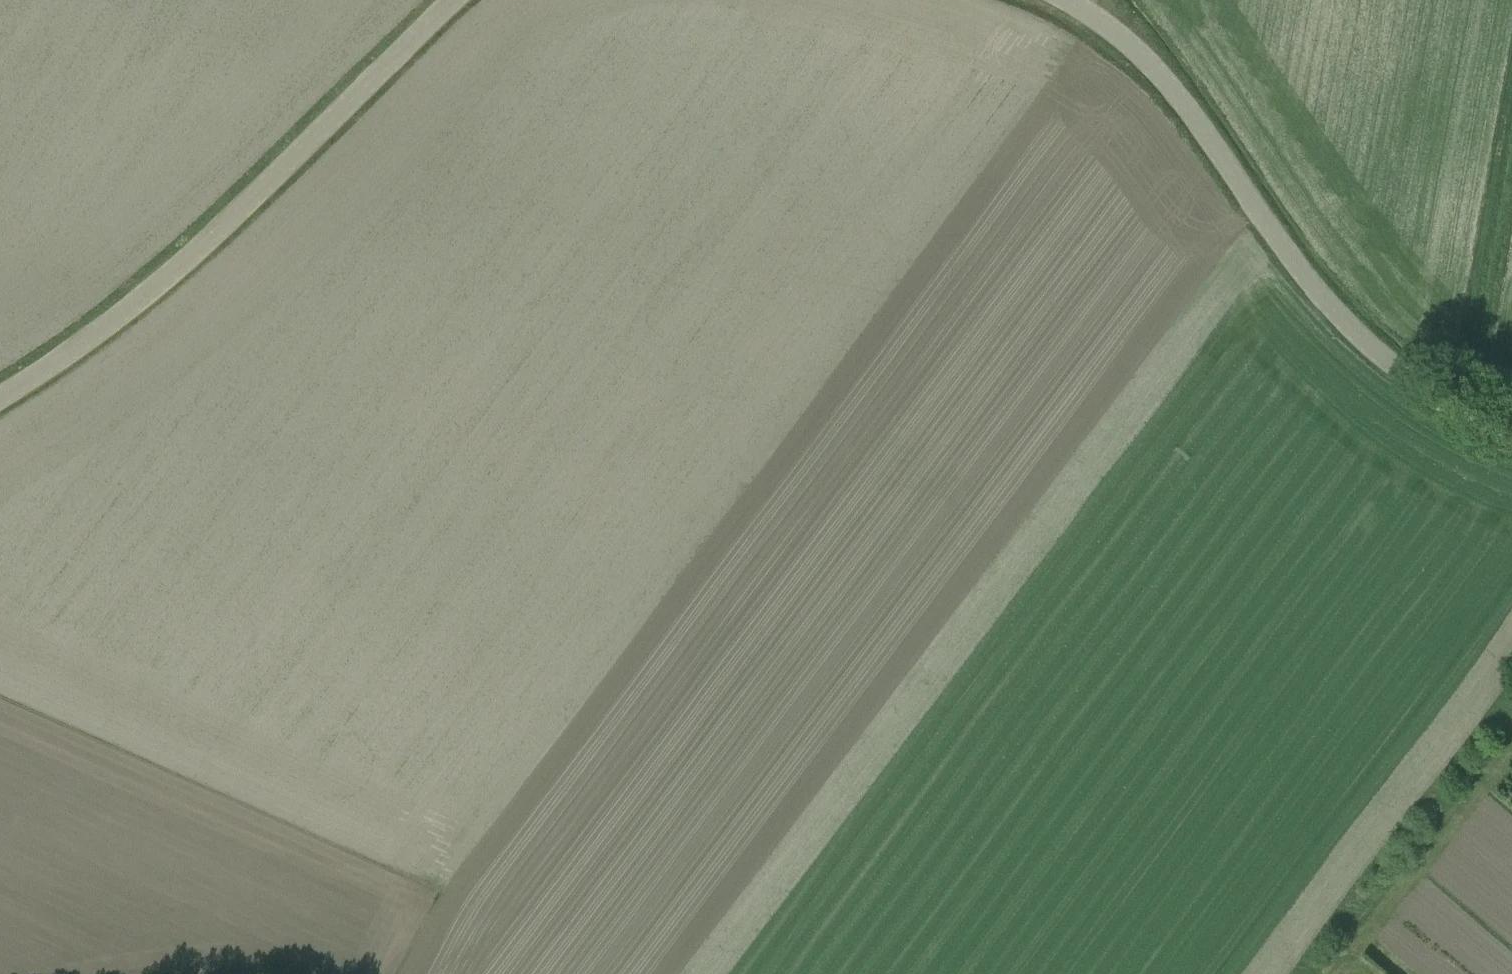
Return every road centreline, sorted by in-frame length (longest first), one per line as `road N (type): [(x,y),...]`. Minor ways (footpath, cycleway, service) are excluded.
road 1 (tertiary): [(1061,0),(1162,78),(1329,306),(1369,347),(1409,380),(1511,437)]
road 2 (tertiary): [(461,0),(147,299),(0,401)]

